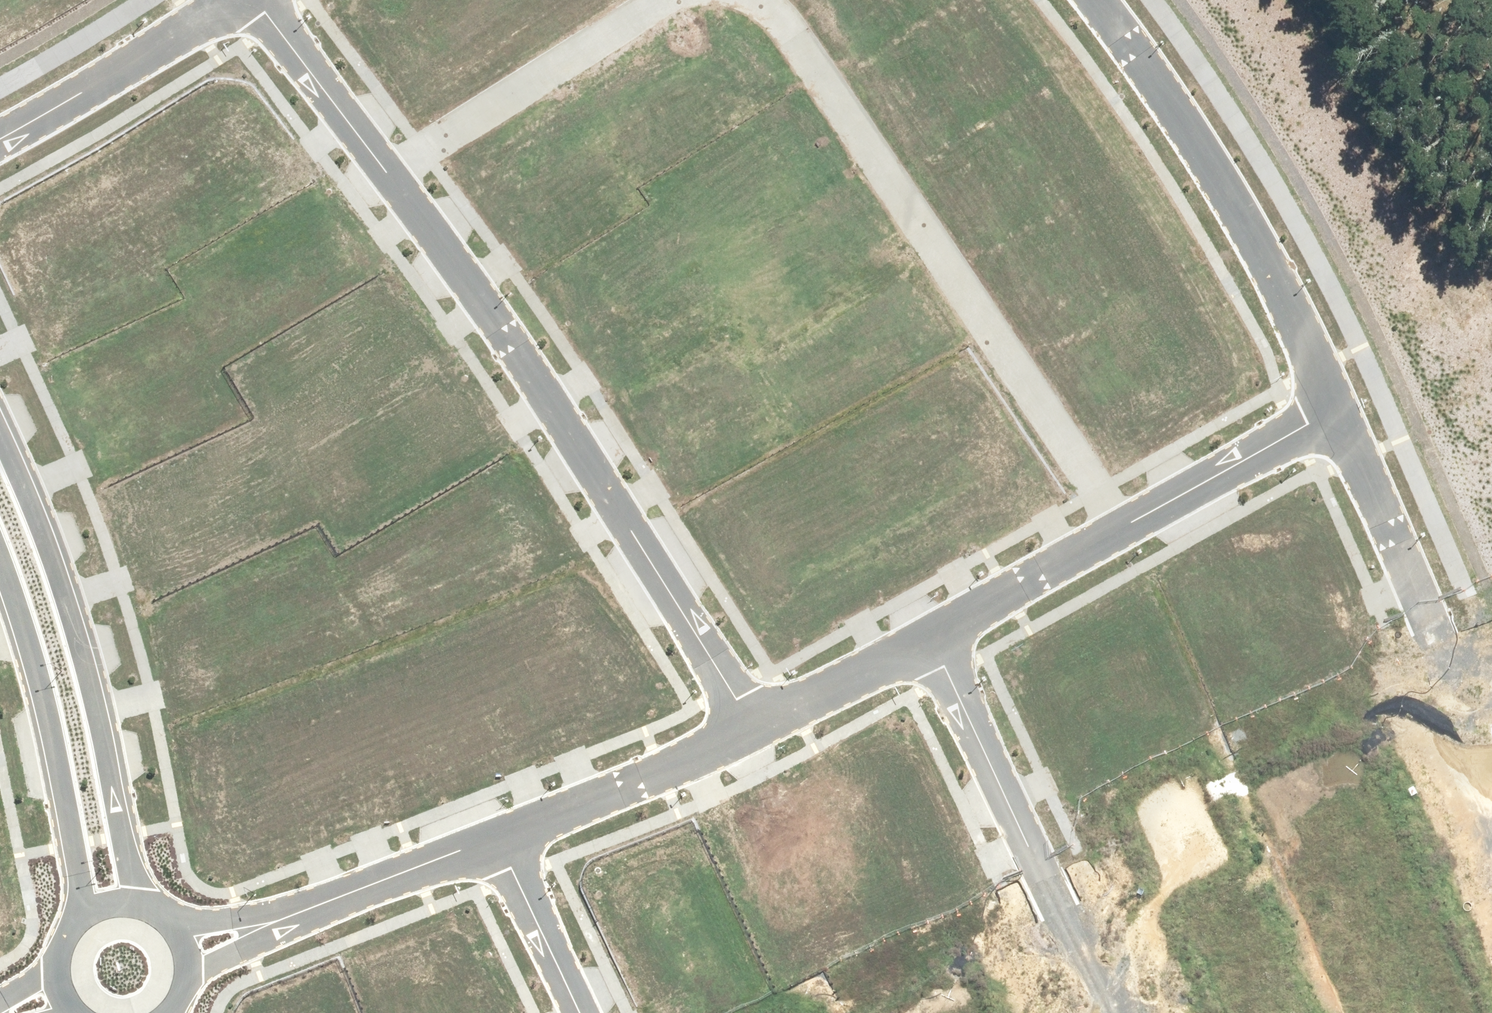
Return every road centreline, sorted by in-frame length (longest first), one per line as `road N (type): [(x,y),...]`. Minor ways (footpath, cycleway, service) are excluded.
road 1 (residential): [(390,171),(508,340),(753,734)]
road 2 (residential): [(762,0),(798,36),(1126,527)]
road 3 (tertiary): [(0,430),(70,611),(142,908)]
road 4 (residential): [(1096,0),(1265,262),(1339,406)]
road 5 (tertiary): [(88,908),(36,669),(0,561)]
road 6 (residential): [(511,839),(181,959)]
road 7 (residential): [(390,171),(666,0)]
road 8 (residential): [(0,138),(237,0)]
road 9 (residential): [(753,734),(511,839)]
road 10 (residential): [(1339,406),(1440,642)]
road 11 (residential): [(1339,406),(1126,527)]
road 12 (residential): [(934,634),(1041,854)]
road 13 (residential): [(1126,527),(934,634)]
road 14 (residential): [(262,0),(390,171)]
road 15 (residential): [(934,634),(753,734)]
road 16 (residential): [(511,839),(590,1012)]
road 17 (unknown): [(1041,854),(1121,1012)]

